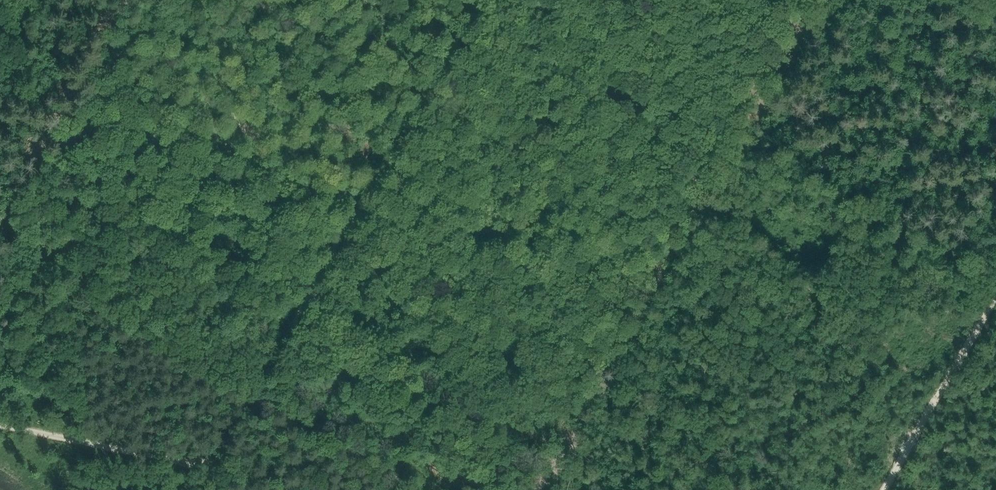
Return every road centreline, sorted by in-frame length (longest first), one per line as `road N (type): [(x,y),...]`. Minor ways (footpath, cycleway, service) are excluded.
road 1 (track): [(0,425),(186,464),(226,489)]
road 2 (track): [(995,293),(882,489)]

